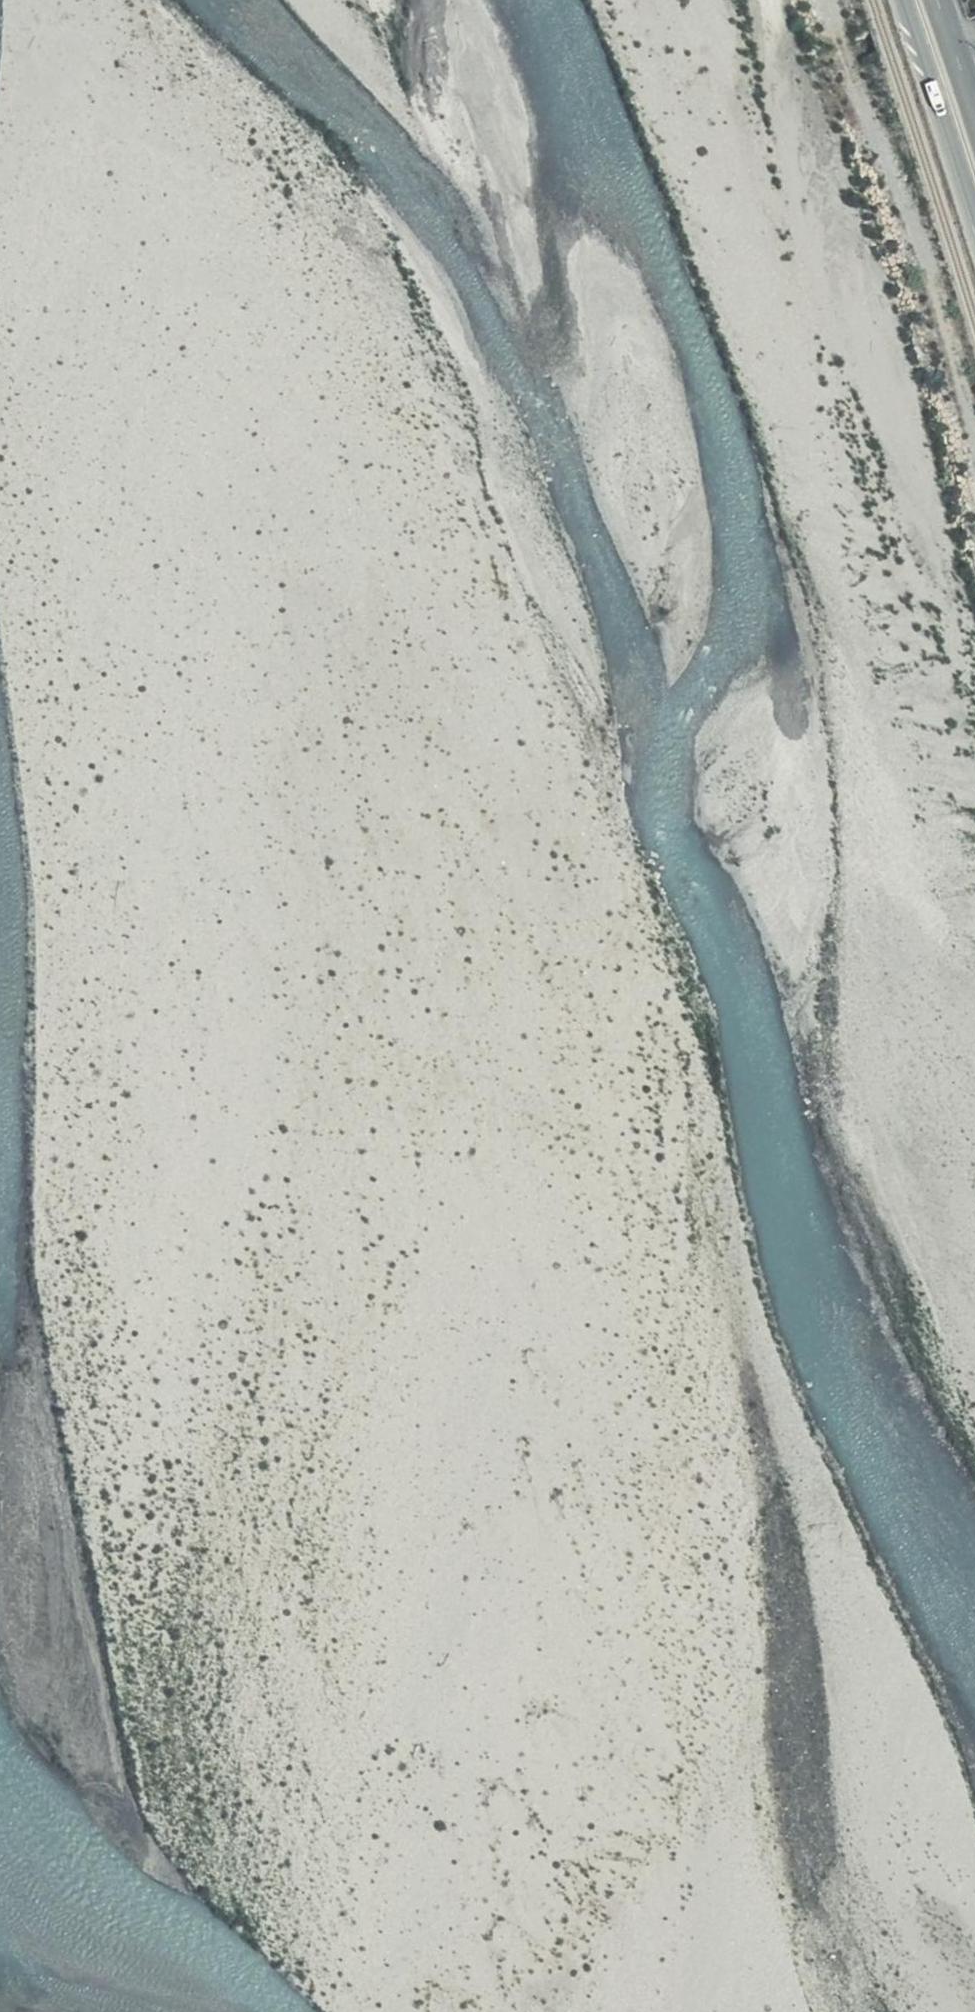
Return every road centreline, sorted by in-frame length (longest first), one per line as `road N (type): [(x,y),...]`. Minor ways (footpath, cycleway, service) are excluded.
road 1 (track): [(846,0),(936,269),(974,423)]
road 2 (primary): [(905,0),(974,203)]
road 3 (primary): [(974,114),(938,0)]

